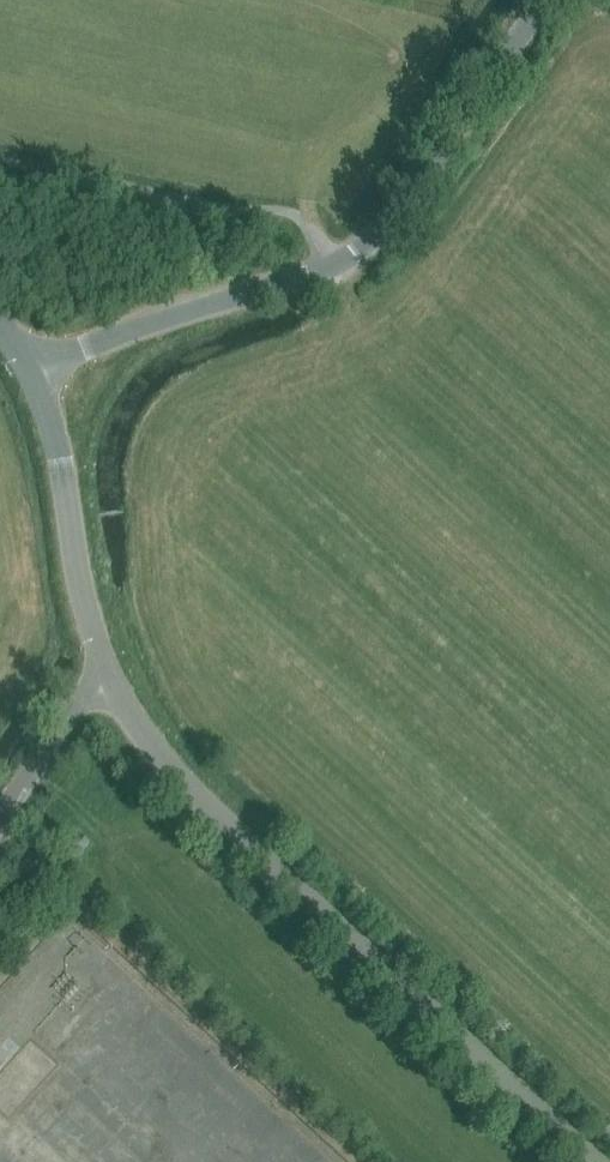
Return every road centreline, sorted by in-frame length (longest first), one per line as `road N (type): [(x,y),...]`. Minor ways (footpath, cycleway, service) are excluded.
road 1 (tertiary): [(591,1161),(199,800),(133,726),(106,667)]
road 2 (unclassified): [(26,361),(223,305),(348,258),(395,212),(539,0)]
road 3 (tertiary): [(106,667),(87,618),(55,438),(26,361)]
road 4 (unclassified): [(0,814),(106,667)]

